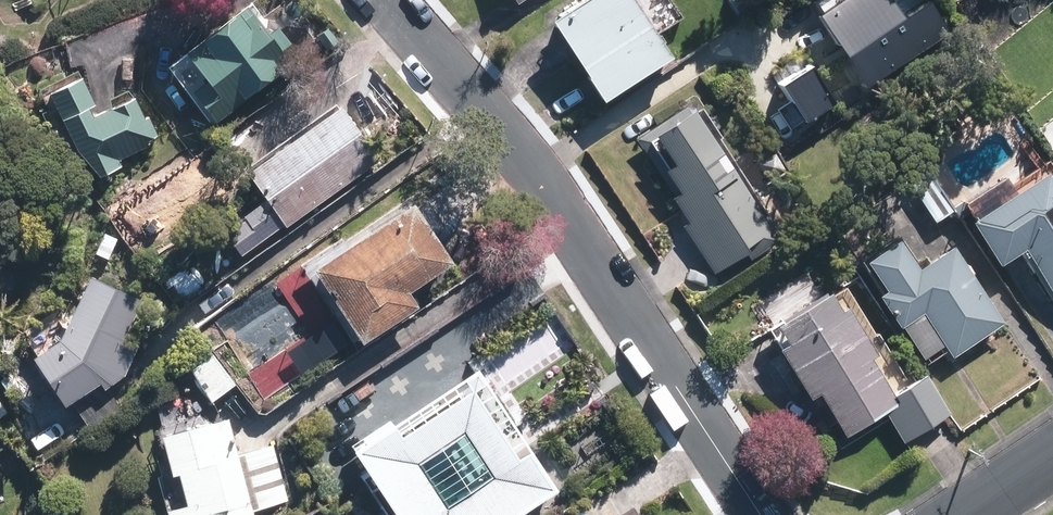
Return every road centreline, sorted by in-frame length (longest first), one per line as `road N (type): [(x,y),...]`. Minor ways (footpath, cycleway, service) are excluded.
road 1 (residential): [(385,0),(471,95),(762,514)]

